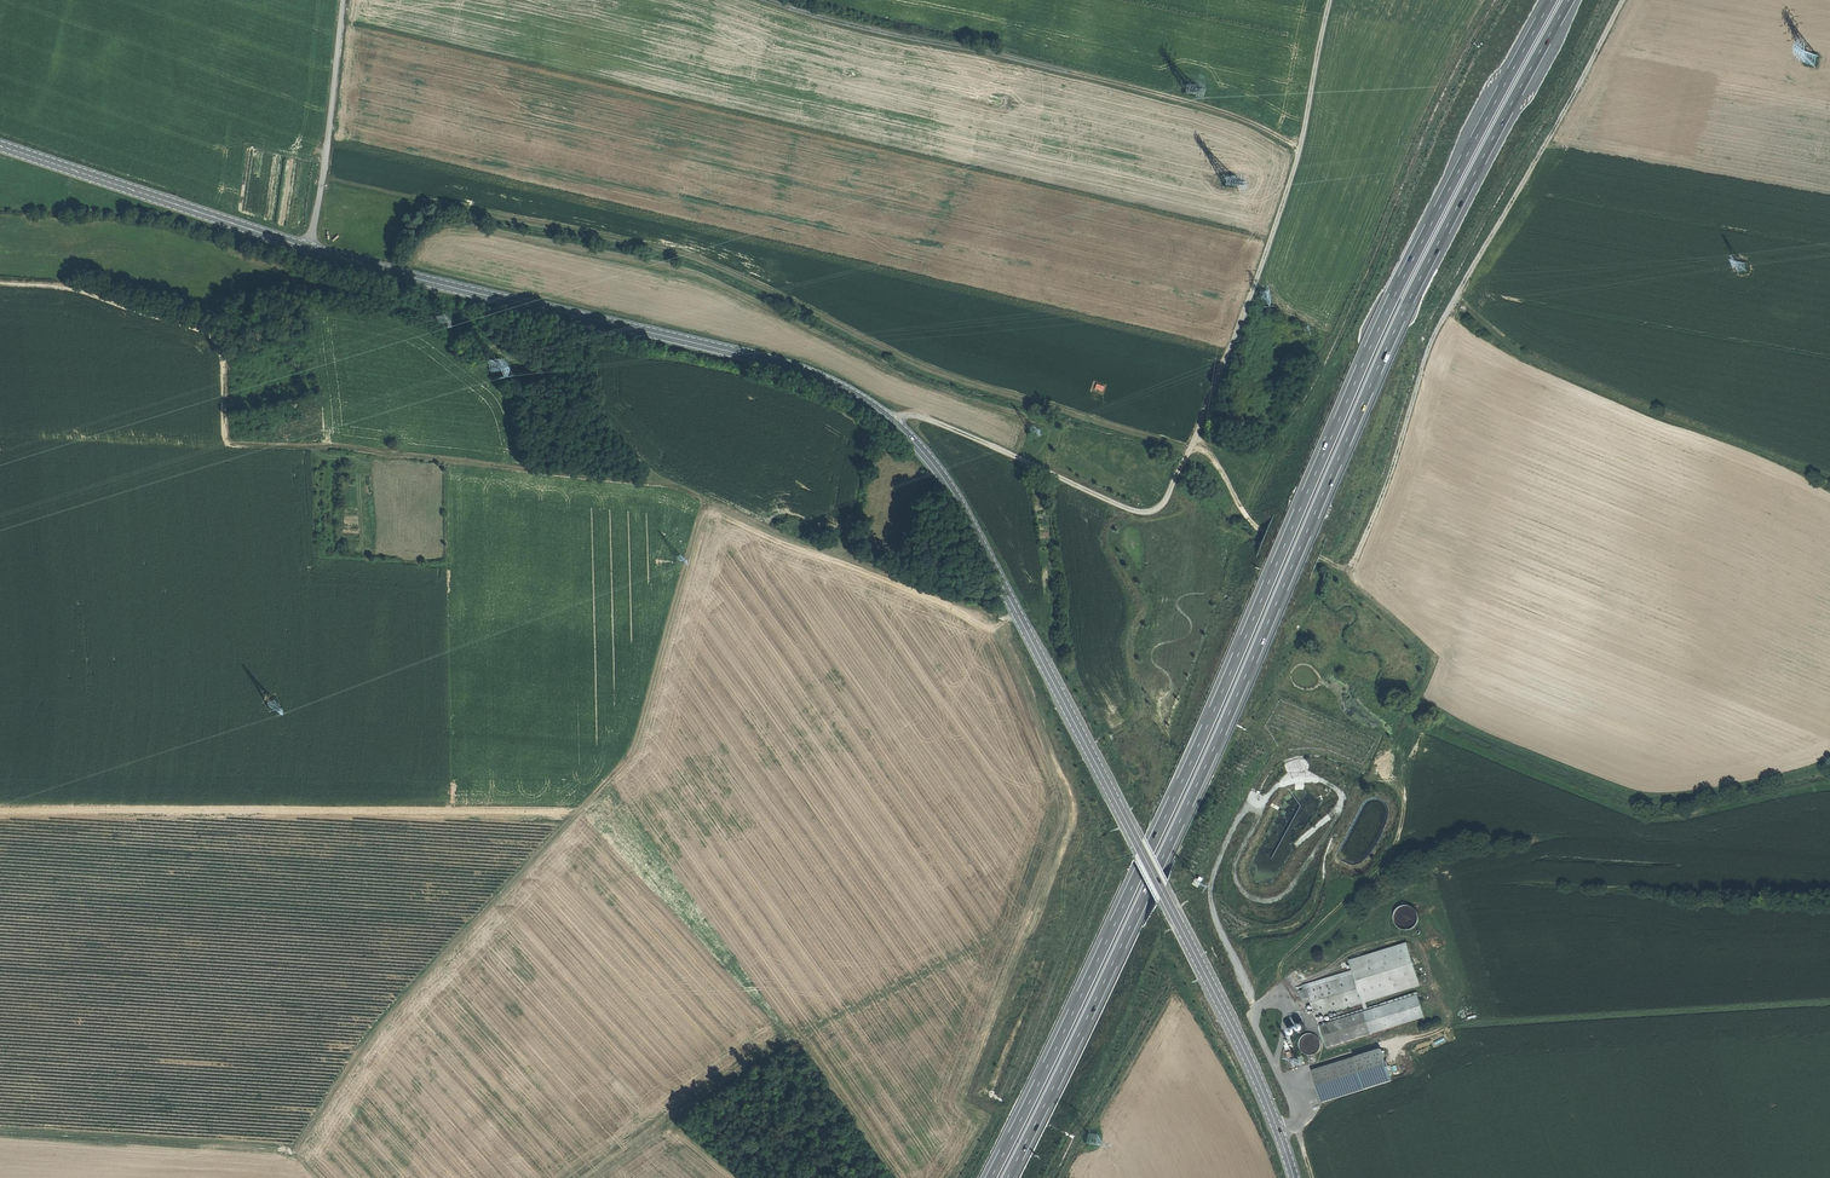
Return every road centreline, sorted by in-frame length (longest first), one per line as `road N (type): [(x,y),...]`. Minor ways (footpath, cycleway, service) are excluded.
road 1 (motorway): [(1006,1177),(1148,887),(1405,305),(1564,0)]
road 2 (motorway): [(1546,0),(1374,335),(1140,870),(989,1177)]
road 3 (secondary): [(0,148),(306,248),(823,381),(890,421),(927,458),(1018,617)]
road 4 (track): [(0,436),(347,451),(662,481),(793,544),(998,619),(1018,617)]
road 5 (track): [(1624,0),(1429,347),(1355,562),(1347,569),(1269,535),(1195,436)]
road 6 (track): [(890,421),(940,424),(1157,516),(1249,304),(1299,154),(1328,0)]
road 7 (track): [(275,1177),(387,1012),(634,749),(704,502)]
road 8 (track): [(1233,1028),(1421,863),(1456,849),(1556,838),(1829,853)]
road 9 (track): [(576,812),(0,809)]
road 10 (track): [(1299,154),(1276,135),(1205,107),(766,0)]
road 11 (track): [(1040,917),(797,1032),(592,1177)]
road 12 (secondary): [(1233,1028),(1018,617)]
road 13 (track): [(1829,476),(1640,409),(1526,358),(1455,298)]
road 14 (track): [(1829,758),(1752,783),(1645,799),(1444,714)]
road 15 (track): [(325,1177),(286,1143),(0,1121)]
road 16 (track): [(0,283),(95,295),(215,340),(229,445)]
road 17 (track): [(662,481),(585,413),(455,319),(428,282)]
road 18 (track): [(343,0),(326,166),(306,248)]
road 19 (track): [(1314,1177),(1286,1093),(1245,1019)]
road 20 (secondary): [(1233,1028),(1294,1177)]

